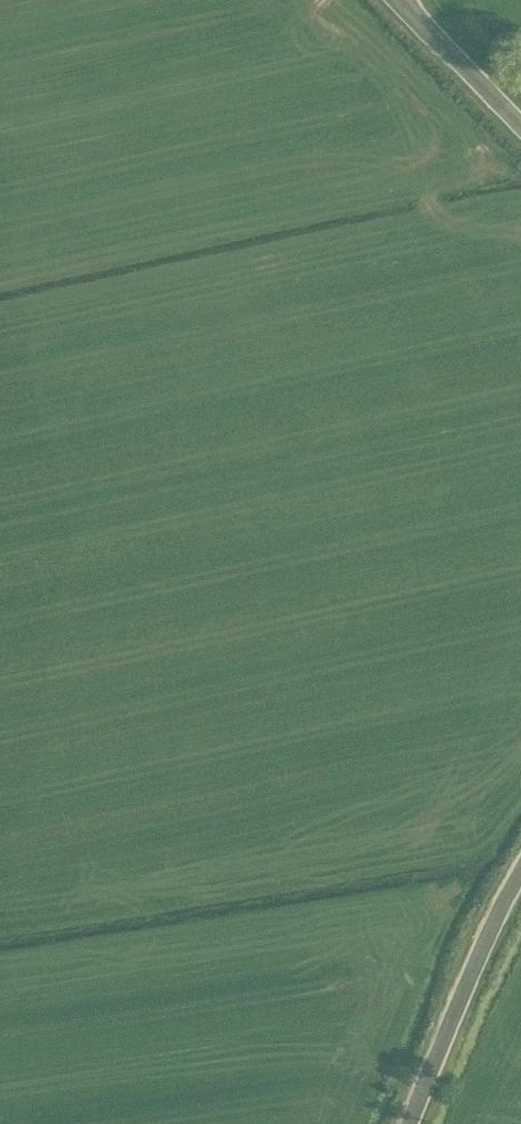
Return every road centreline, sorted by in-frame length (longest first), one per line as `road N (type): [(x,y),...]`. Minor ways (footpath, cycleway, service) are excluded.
road 1 (unclassified): [(415,1123),(520,893)]
road 2 (unclassified): [(520,129),(398,0)]

